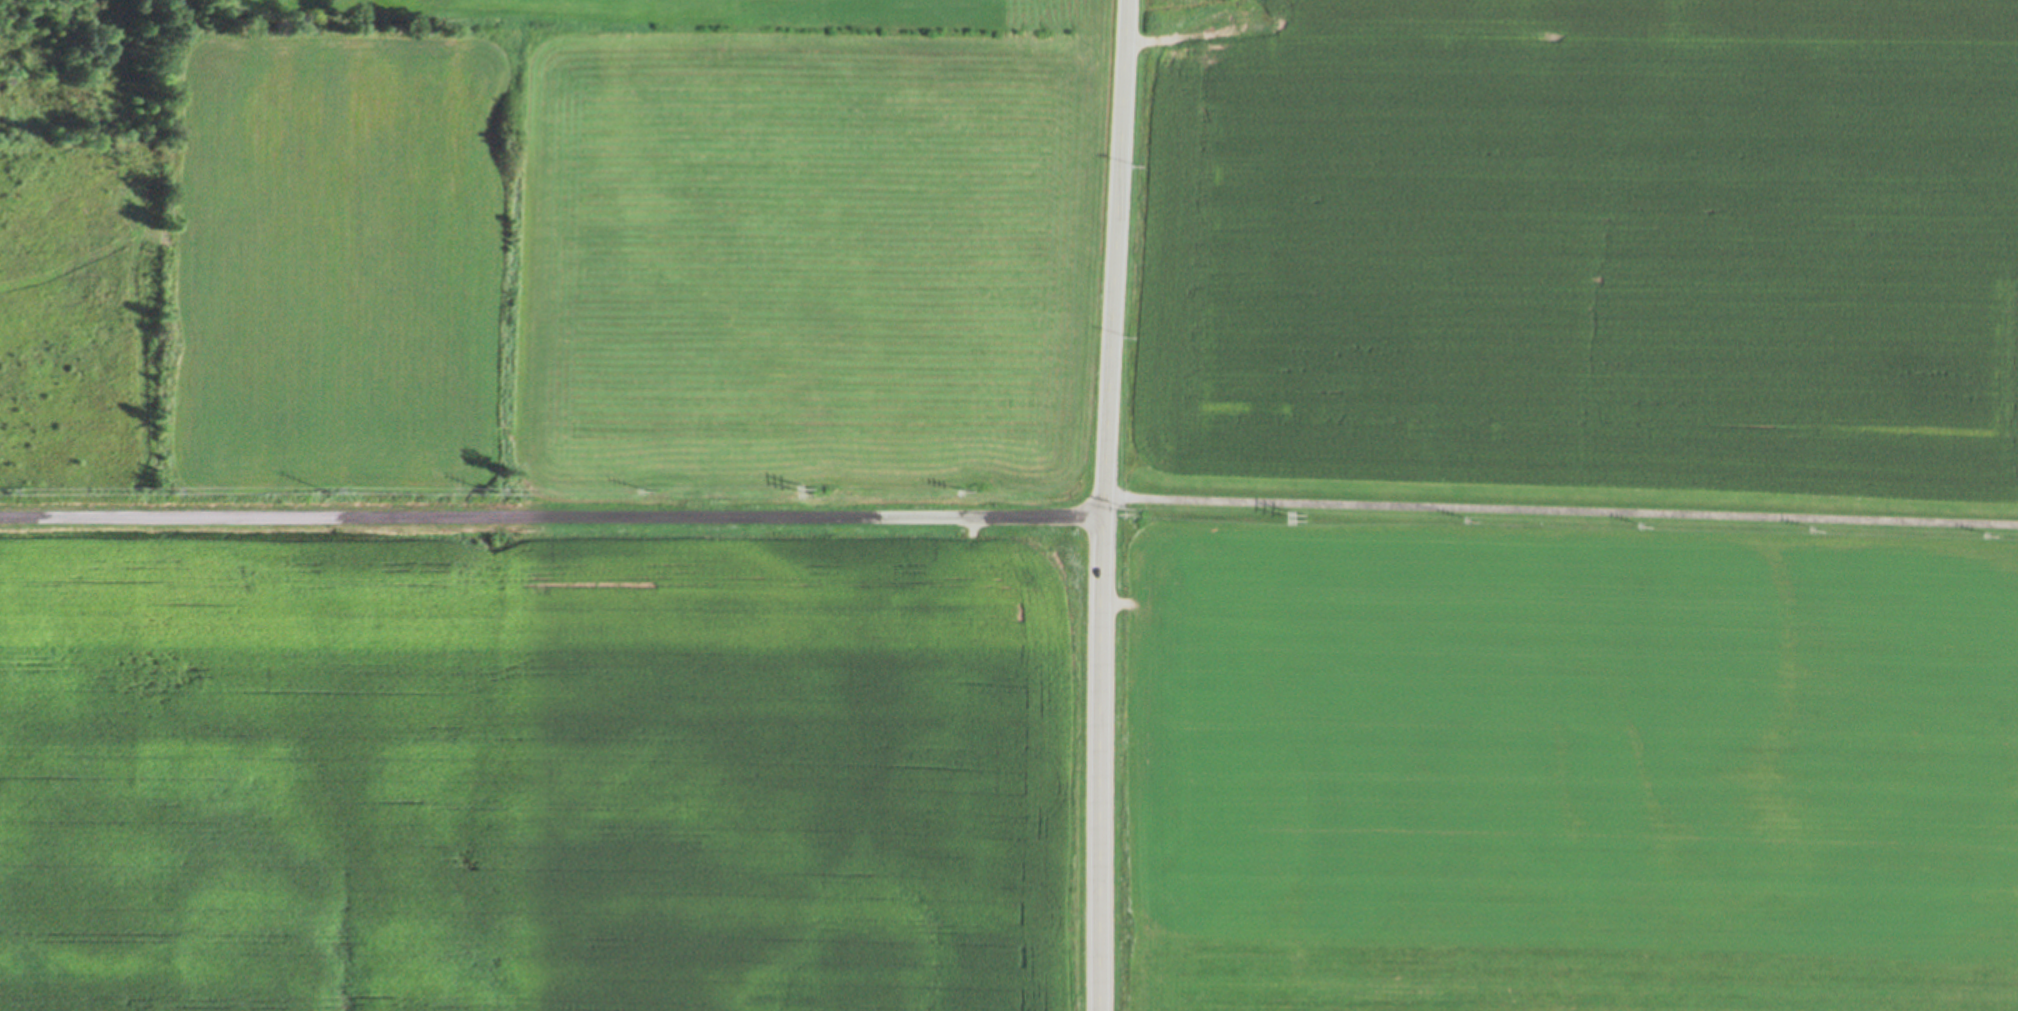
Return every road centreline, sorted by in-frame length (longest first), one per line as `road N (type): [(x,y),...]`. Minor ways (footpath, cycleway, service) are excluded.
road 1 (residential): [(0,519),(1107,519)]
road 2 (primary): [(1102,1010),(1103,630),(1129,0)]

